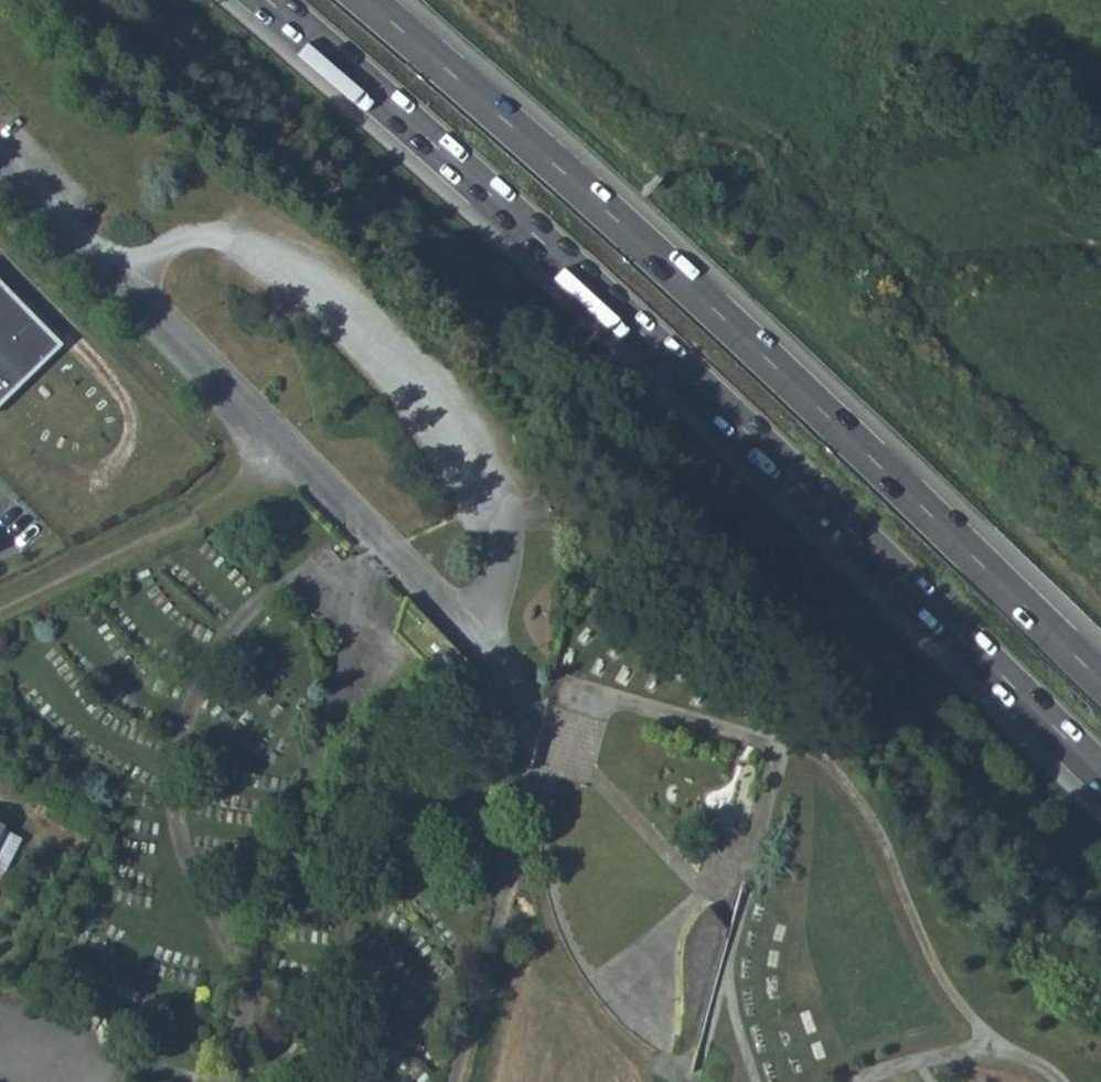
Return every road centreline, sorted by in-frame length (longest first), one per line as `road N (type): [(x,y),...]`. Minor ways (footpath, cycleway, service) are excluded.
road 1 (trunk): [(268,0),(592,288),(1100,774)]
road 2 (trunk): [(1100,681),(775,367),(365,0)]
road 3 (residential): [(0,166),(98,260)]

